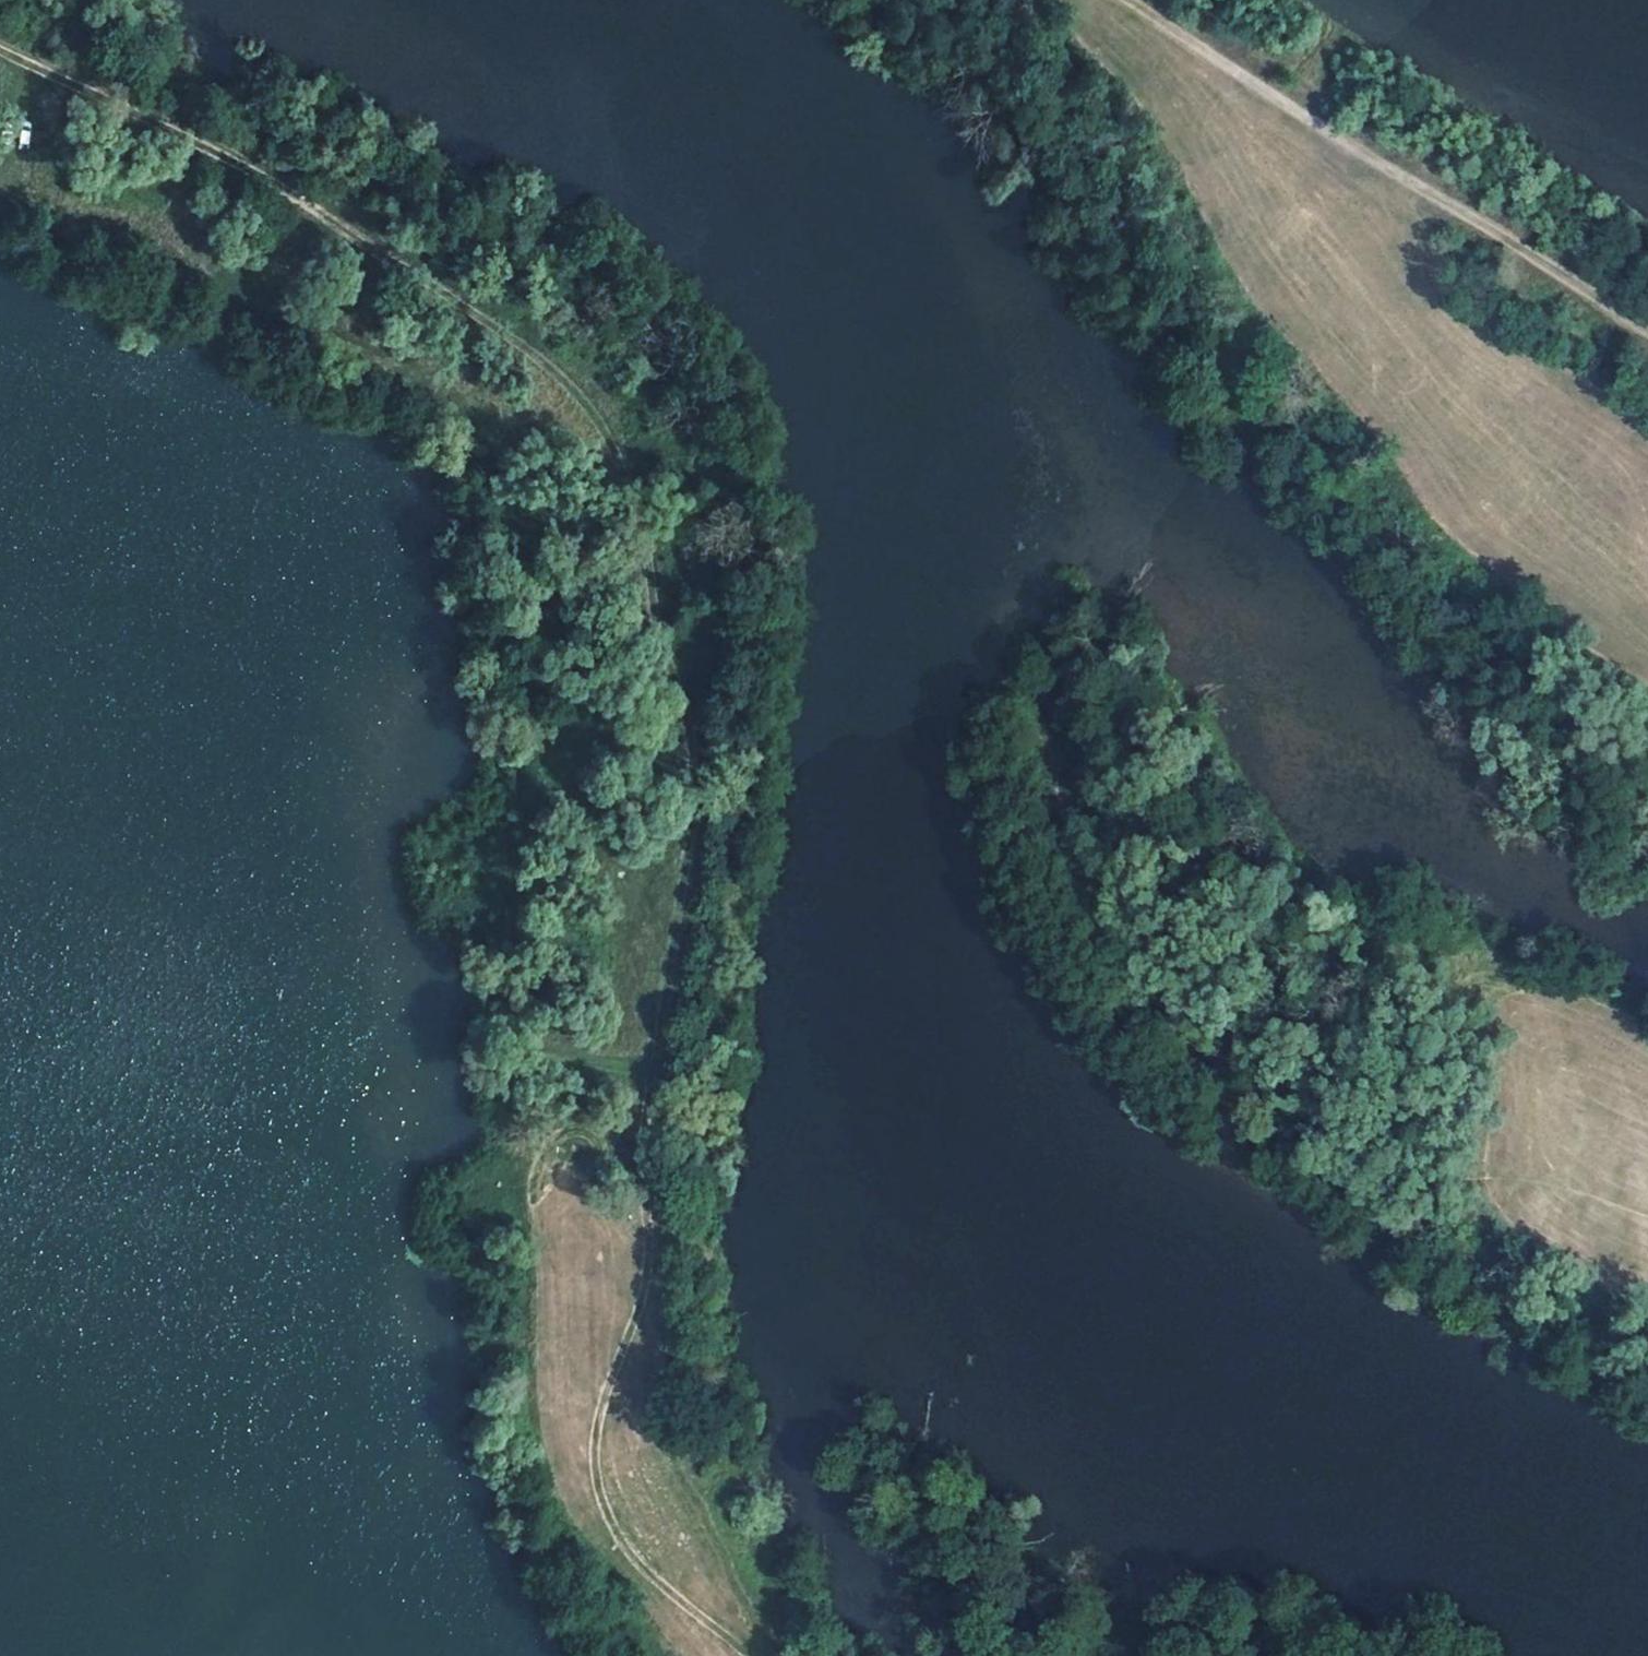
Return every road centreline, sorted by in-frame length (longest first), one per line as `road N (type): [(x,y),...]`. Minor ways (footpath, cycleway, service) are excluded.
road 1 (track): [(765,1655),(697,1570),(620,1431),(604,1352),(614,1277),(667,1078),(694,795),(647,591),(641,521),(611,431),(516,336),(305,197),(0,43)]
road 2 (track): [(1647,331),(1117,0)]

